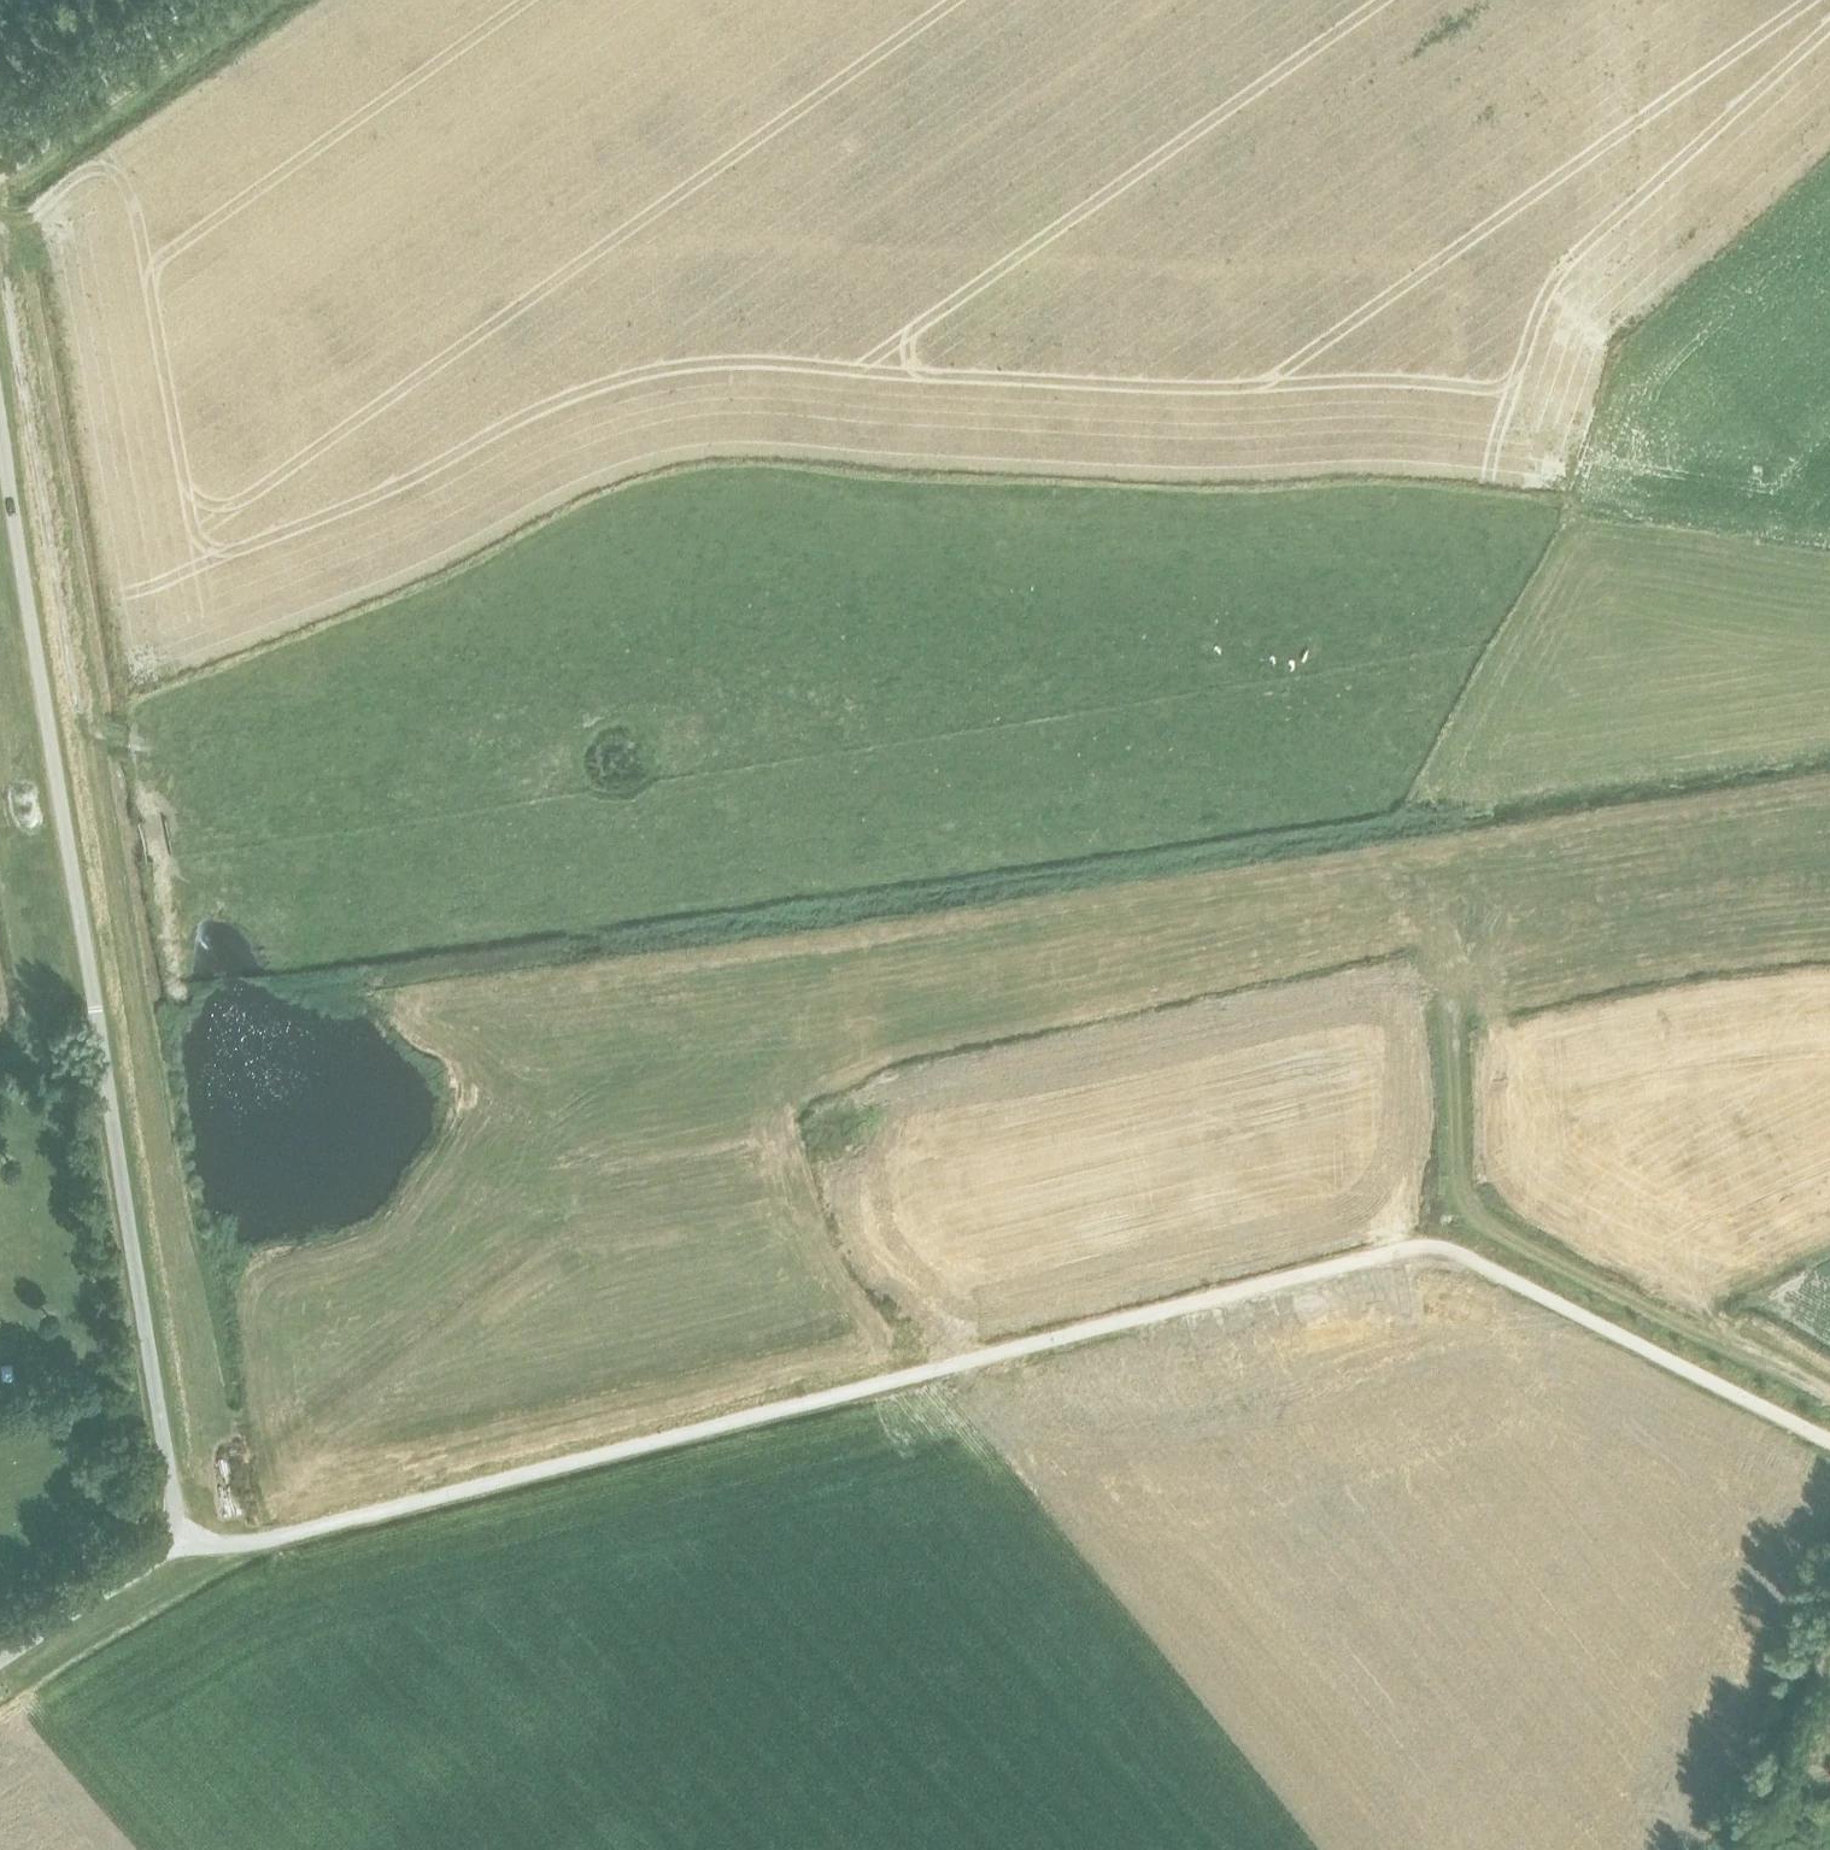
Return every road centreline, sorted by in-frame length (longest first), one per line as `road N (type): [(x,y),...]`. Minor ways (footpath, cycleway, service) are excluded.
road 1 (unclassified): [(1829,1437),(1480,1260),(1446,1244),(1407,1245),(251,1540),(169,1537)]
road 2 (unclassified): [(97,1018),(0,427)]
road 3 (unclassified): [(97,1018),(179,1499),(169,1537)]
road 4 (secondary): [(206,0),(0,146)]
road 5 (unclassified): [(169,1537),(0,1656)]

